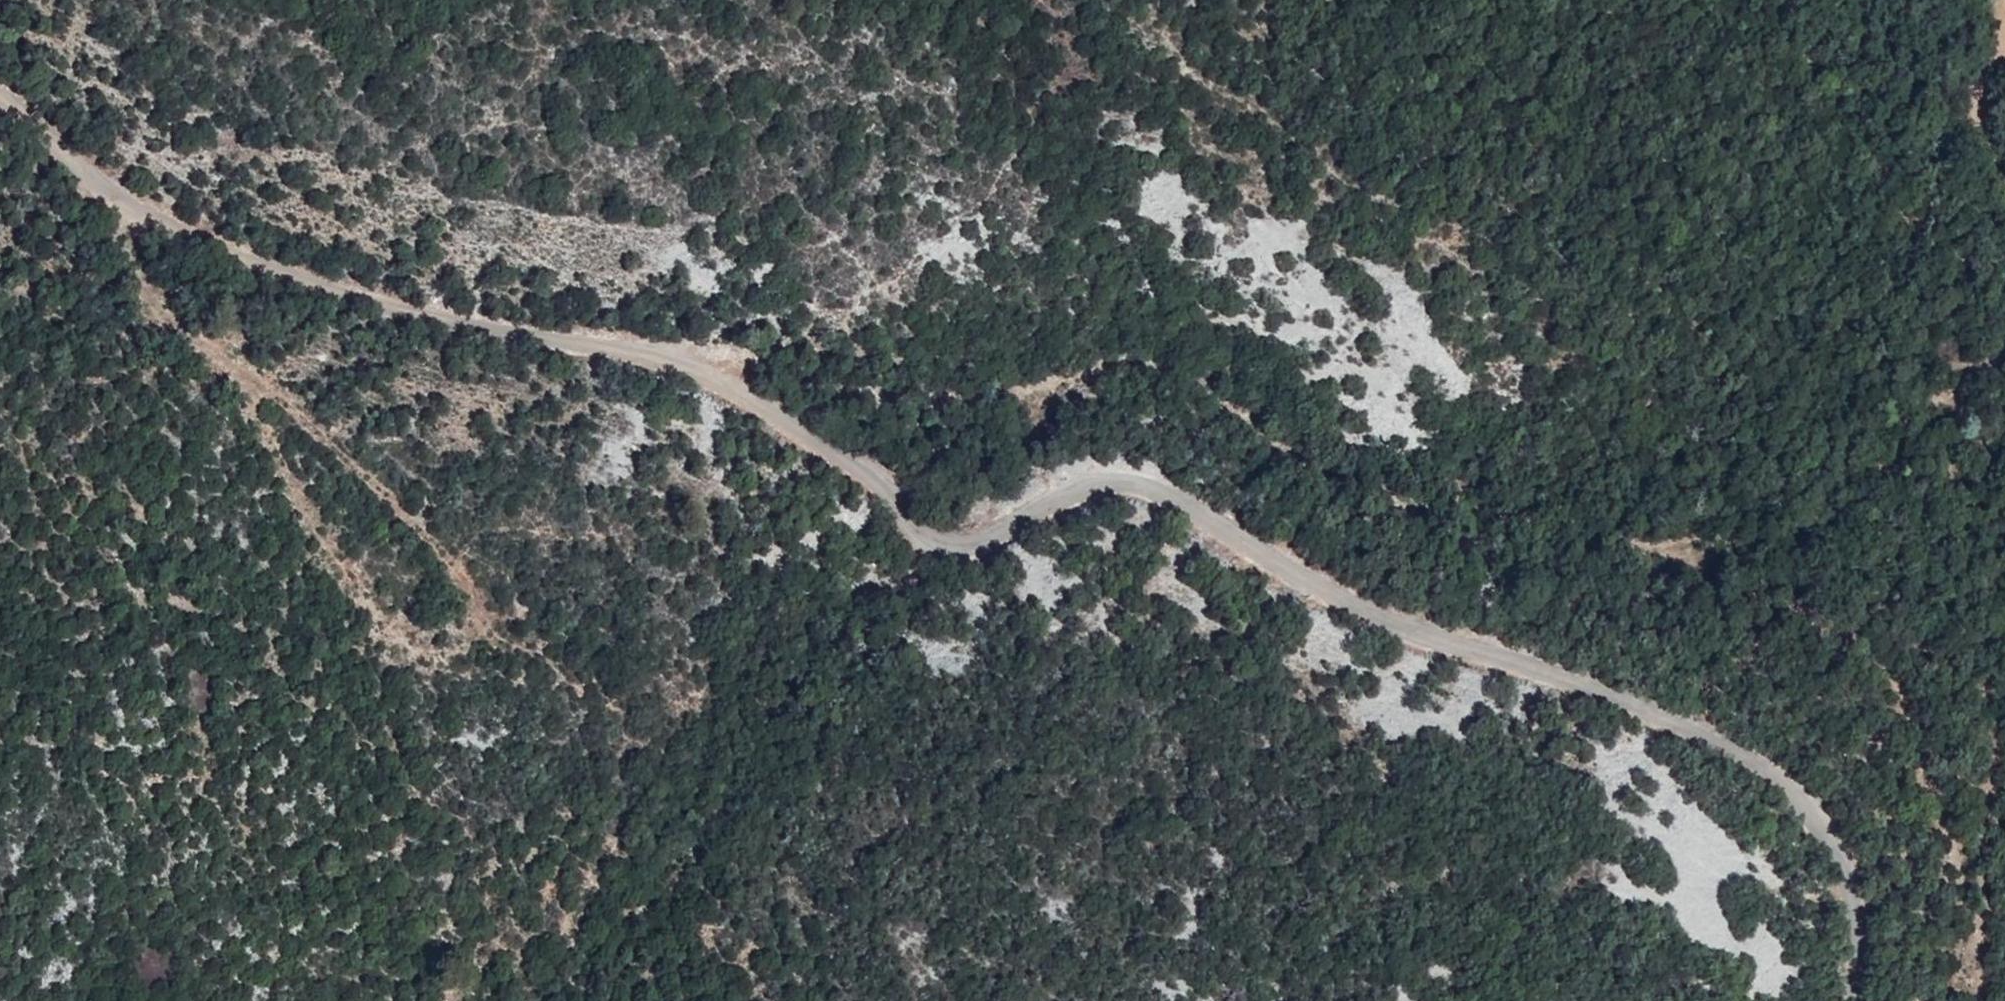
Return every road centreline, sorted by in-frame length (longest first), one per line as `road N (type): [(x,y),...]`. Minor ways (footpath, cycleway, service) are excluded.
road 1 (unclassified): [(0,91),(102,194),(531,334),(721,372),(849,461),(931,540),(980,544),(1103,479),(1180,496),(1275,559),(1373,603),(1698,723),(1817,815),(1852,884),(1861,941),(1855,1000)]
road 2 (track): [(2004,167),(1980,125),(1981,82),(2004,29)]

